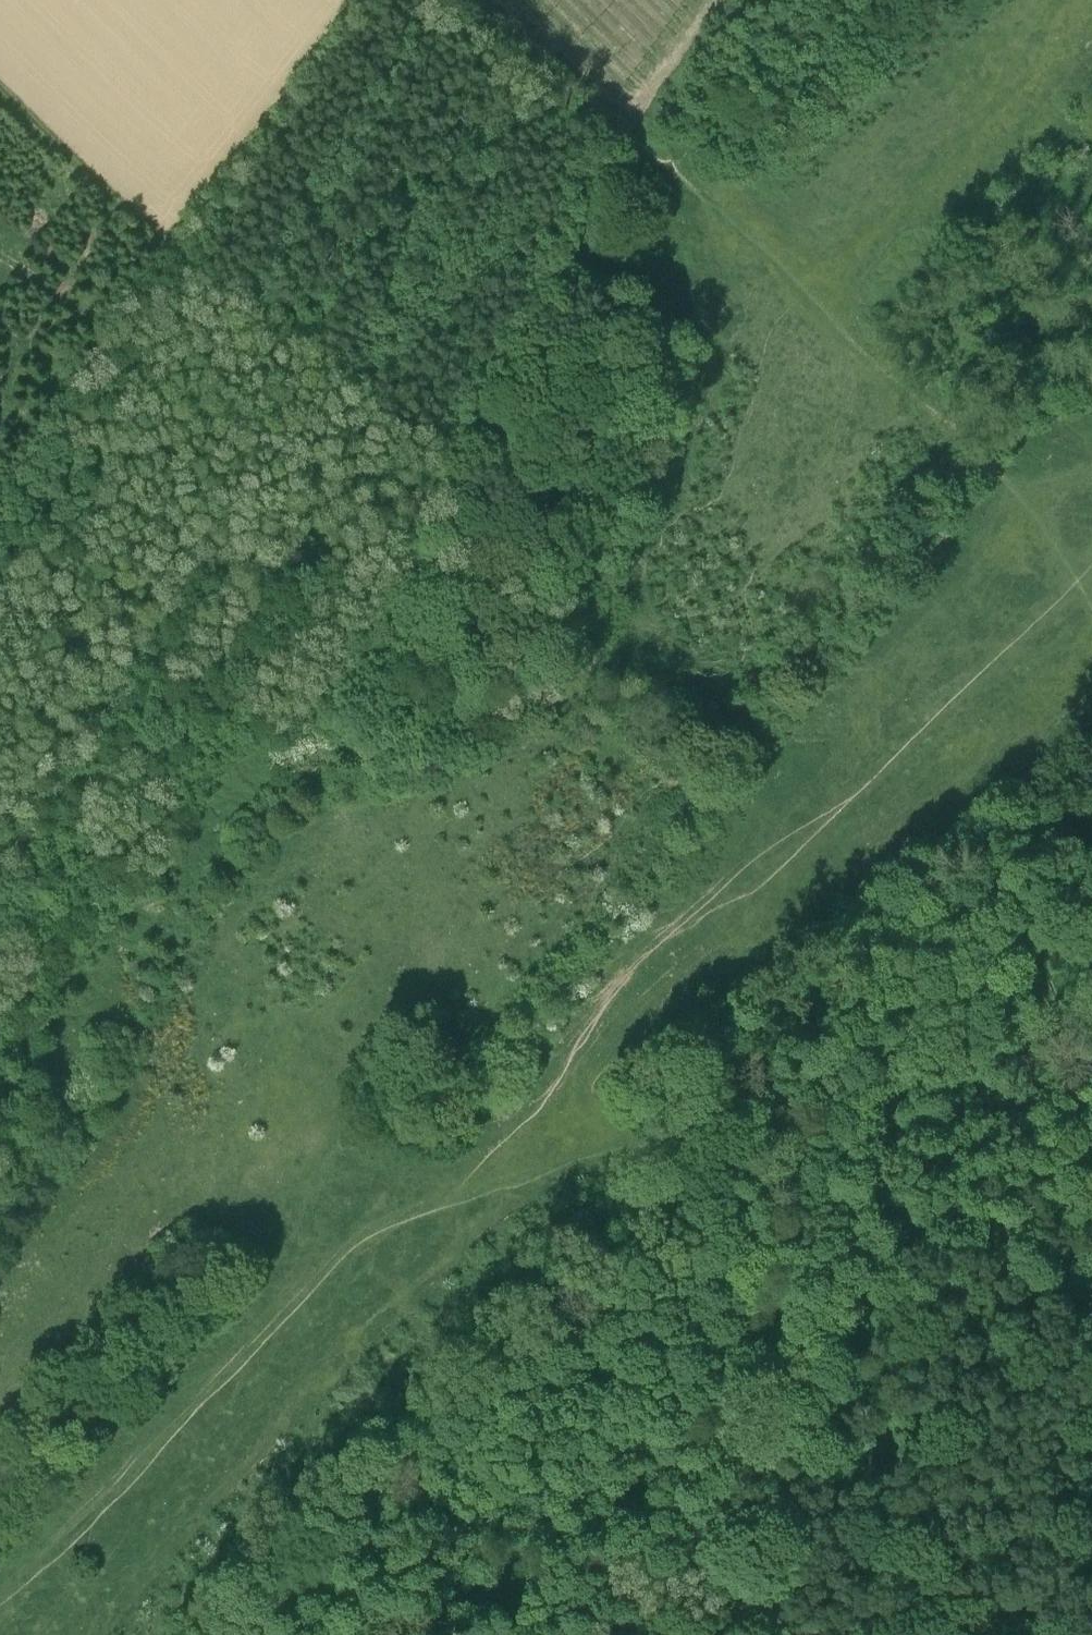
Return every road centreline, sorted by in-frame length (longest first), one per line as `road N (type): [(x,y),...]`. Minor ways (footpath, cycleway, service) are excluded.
road 1 (track): [(167,257),(0,509)]

